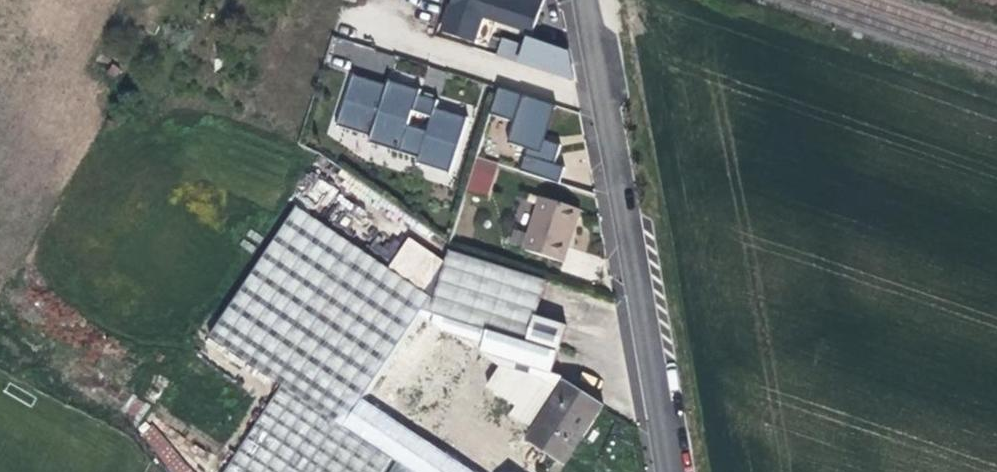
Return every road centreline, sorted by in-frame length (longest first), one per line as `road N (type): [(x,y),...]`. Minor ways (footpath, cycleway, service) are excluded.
road 1 (residential): [(586,0),(669,471)]
road 2 (track): [(195,471),(131,426),(0,357)]

